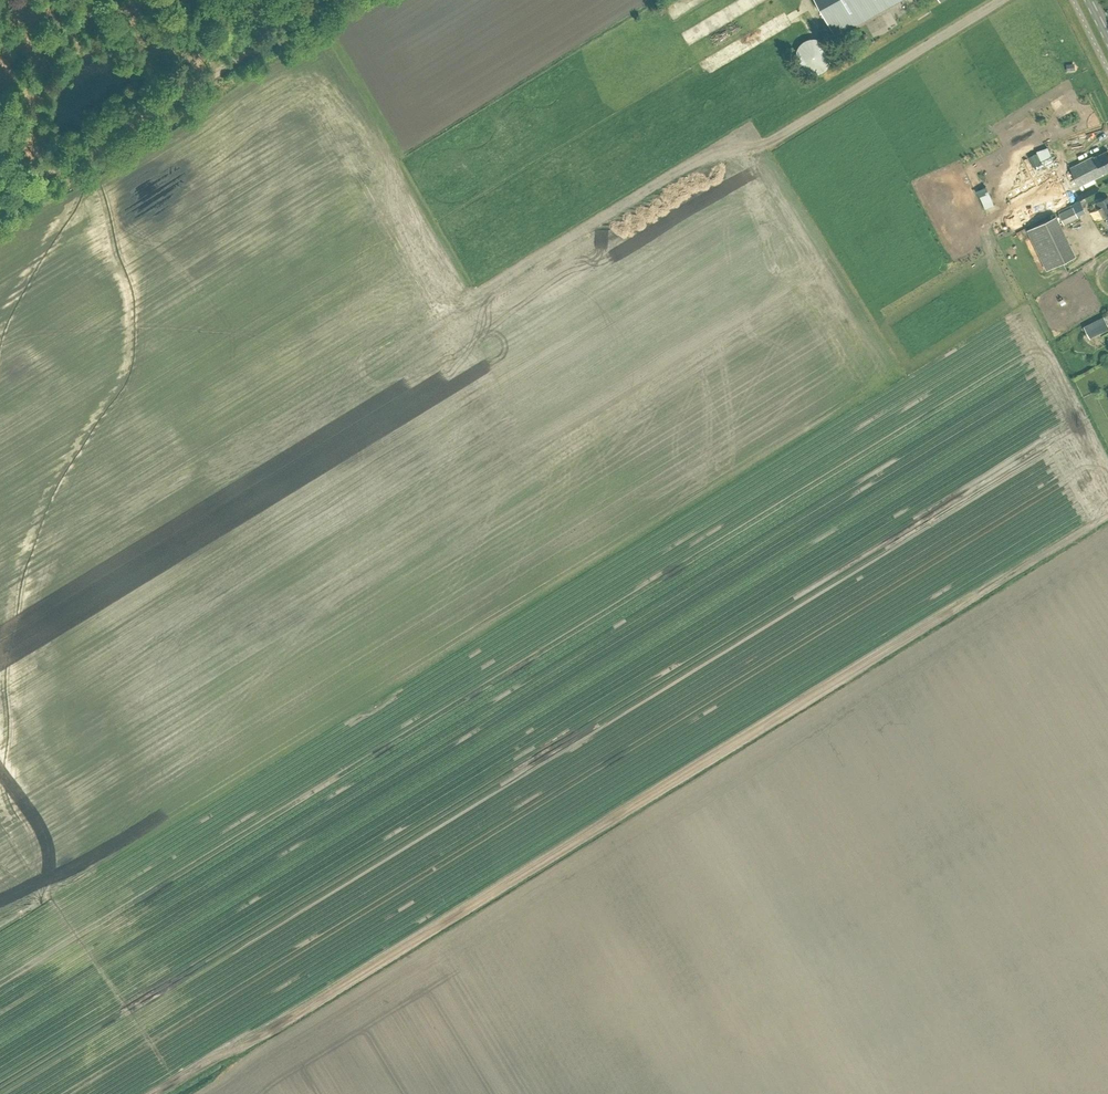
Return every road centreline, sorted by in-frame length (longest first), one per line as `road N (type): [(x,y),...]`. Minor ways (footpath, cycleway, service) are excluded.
road 1 (track): [(334,0),(0,206)]

